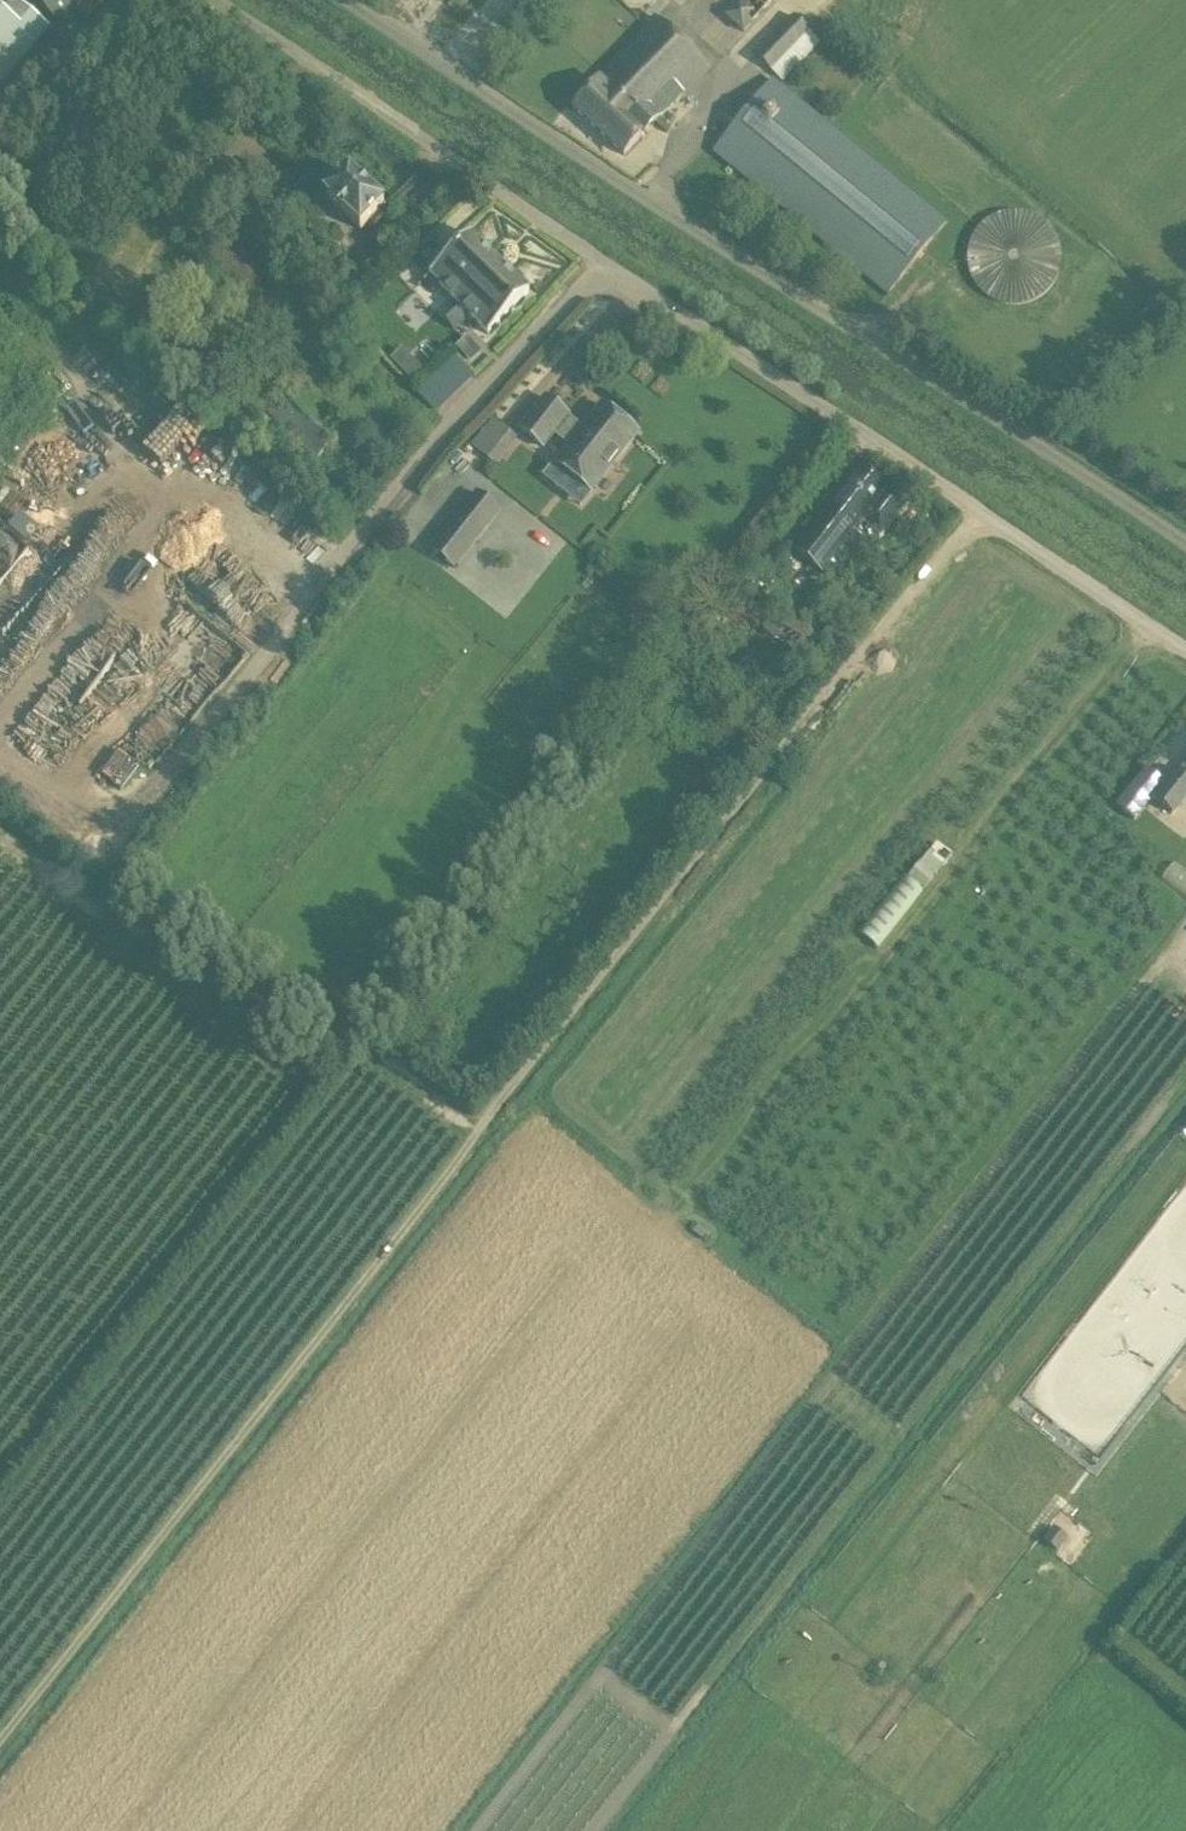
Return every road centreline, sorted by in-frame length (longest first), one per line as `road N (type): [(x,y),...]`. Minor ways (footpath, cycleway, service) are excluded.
road 1 (track): [(0,1737),(478,1129),(982,512)]
road 2 (unclassified): [(1185,644),(221,0)]
road 3 (unclassified): [(1185,541),(348,0)]
road 4 (track): [(953,868),(1150,621)]

